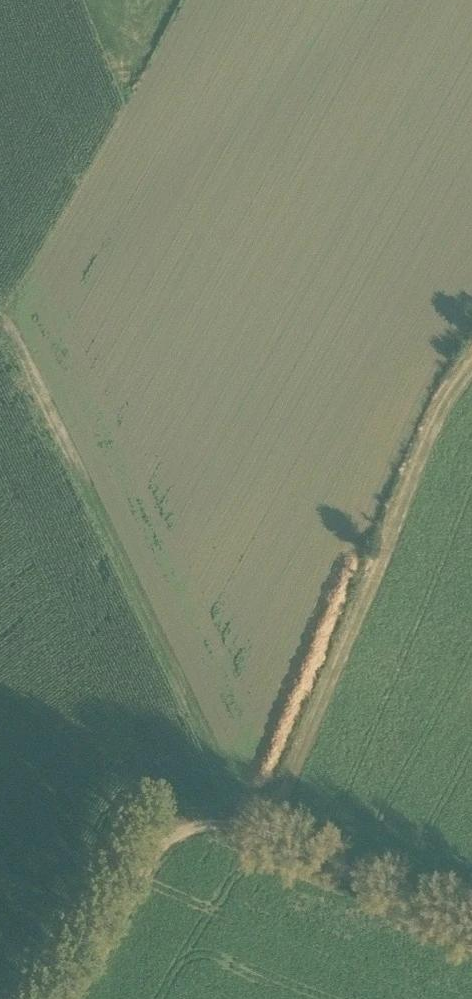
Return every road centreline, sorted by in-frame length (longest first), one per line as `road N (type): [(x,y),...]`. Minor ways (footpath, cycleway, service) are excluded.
road 1 (track): [(251,830),(9,321)]
road 2 (track): [(471,380),(459,394),(266,835)]
road 3 (track): [(266,835),(216,826),(181,832),(155,849),(59,998)]
road 4 (track): [(471,926),(266,835)]

